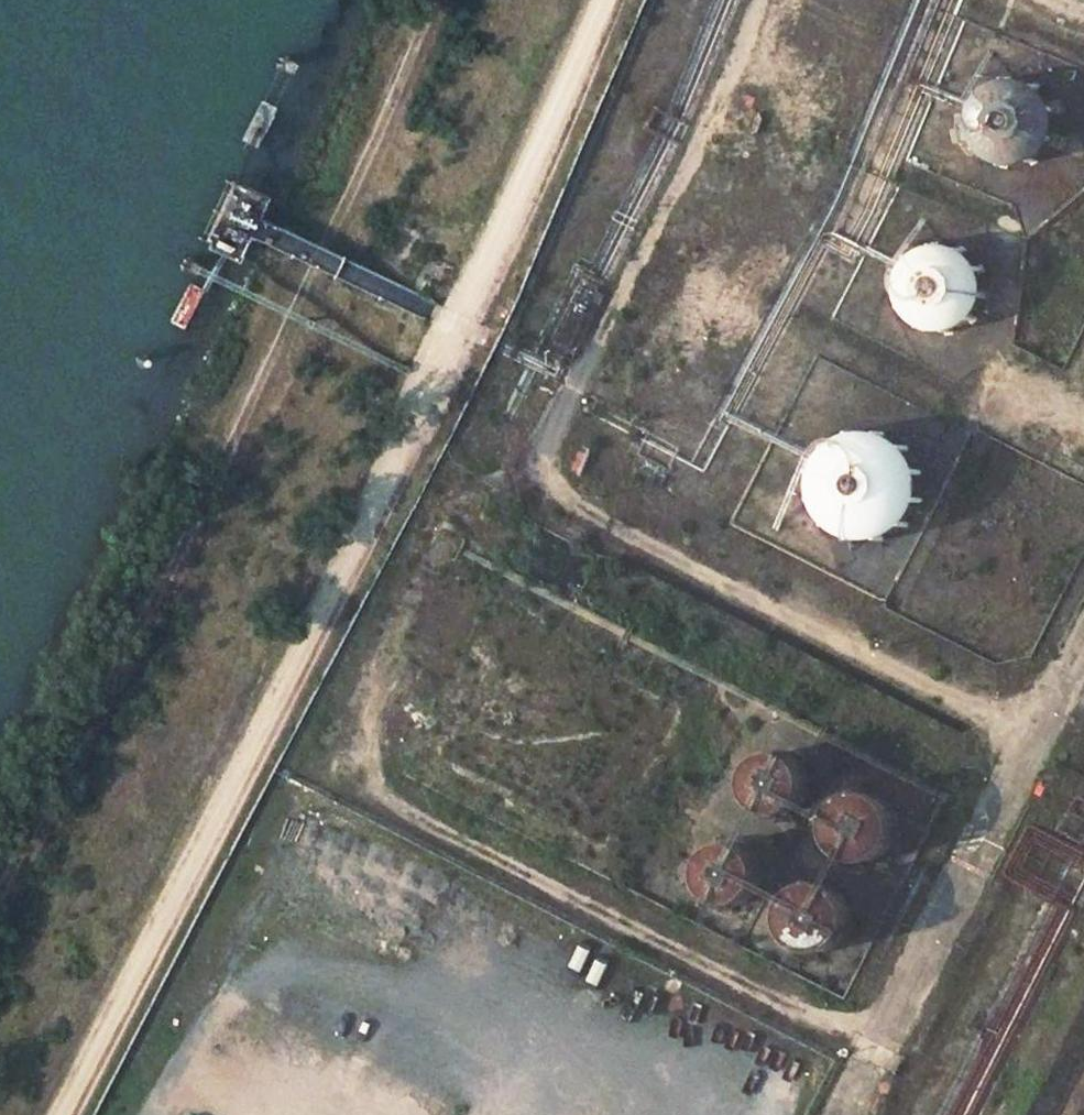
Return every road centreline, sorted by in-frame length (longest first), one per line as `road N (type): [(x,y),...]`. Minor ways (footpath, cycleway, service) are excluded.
road 1 (track): [(57,1114),(461,337),(598,0)]
road 2 (track): [(0,894),(338,229),(434,0)]
road 3 (track): [(881,1044),(383,798),(353,763),(357,691),(454,516)]
road 4 (track): [(1037,742),(565,506),(541,475),(553,430),(599,338)]
road 5 (track): [(765,0),(642,264),(599,338)]

